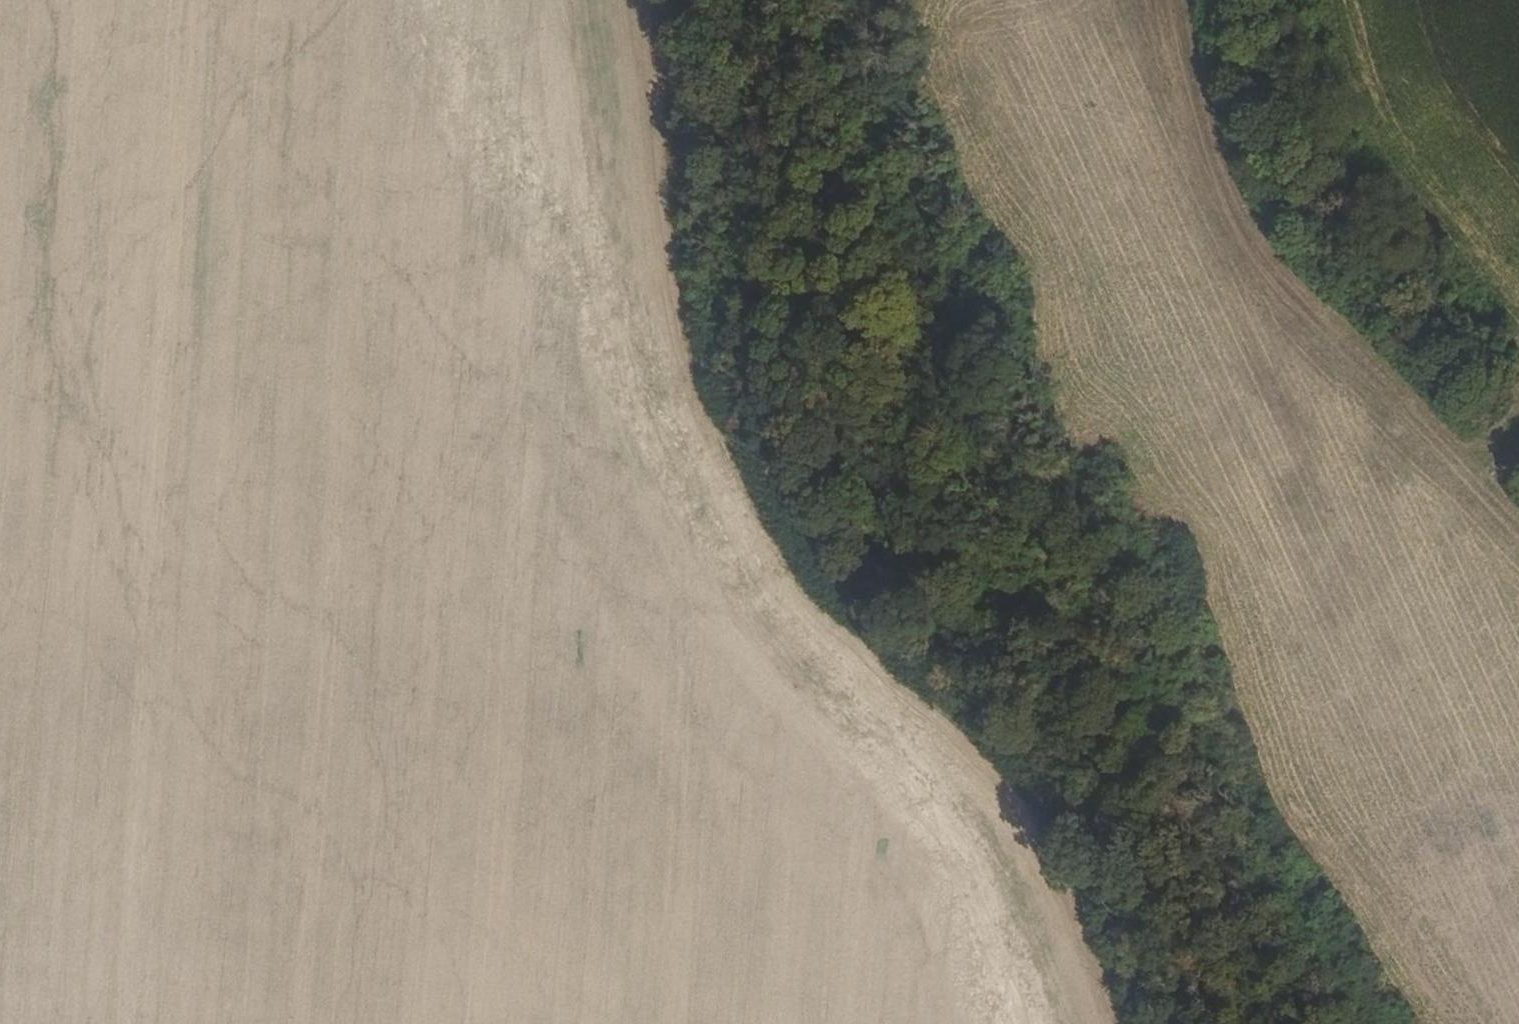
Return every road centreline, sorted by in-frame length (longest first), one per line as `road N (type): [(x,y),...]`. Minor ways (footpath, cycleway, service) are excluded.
road 1 (track): [(1518,547),(1256,275),(1195,162),(1165,0)]

